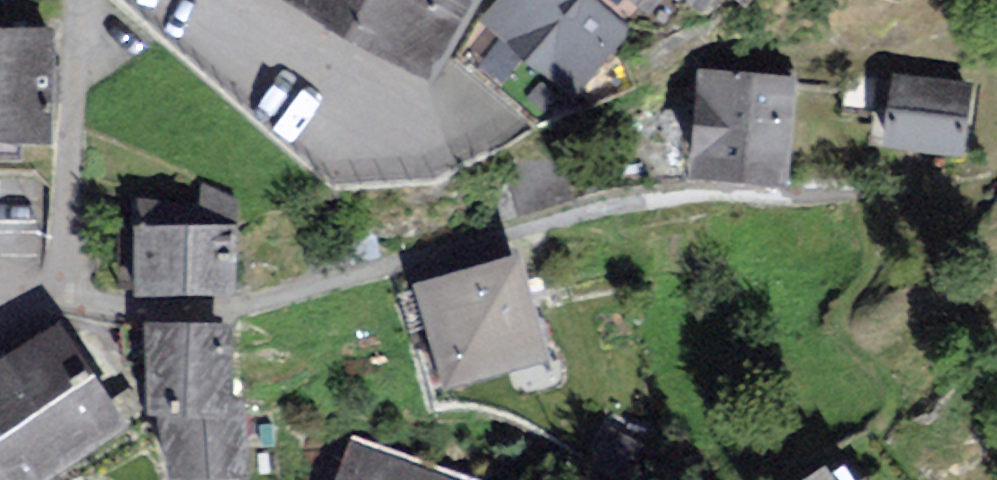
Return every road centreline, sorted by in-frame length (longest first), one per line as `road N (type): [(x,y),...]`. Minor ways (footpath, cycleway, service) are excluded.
road 1 (residential): [(85,0),(72,300)]

